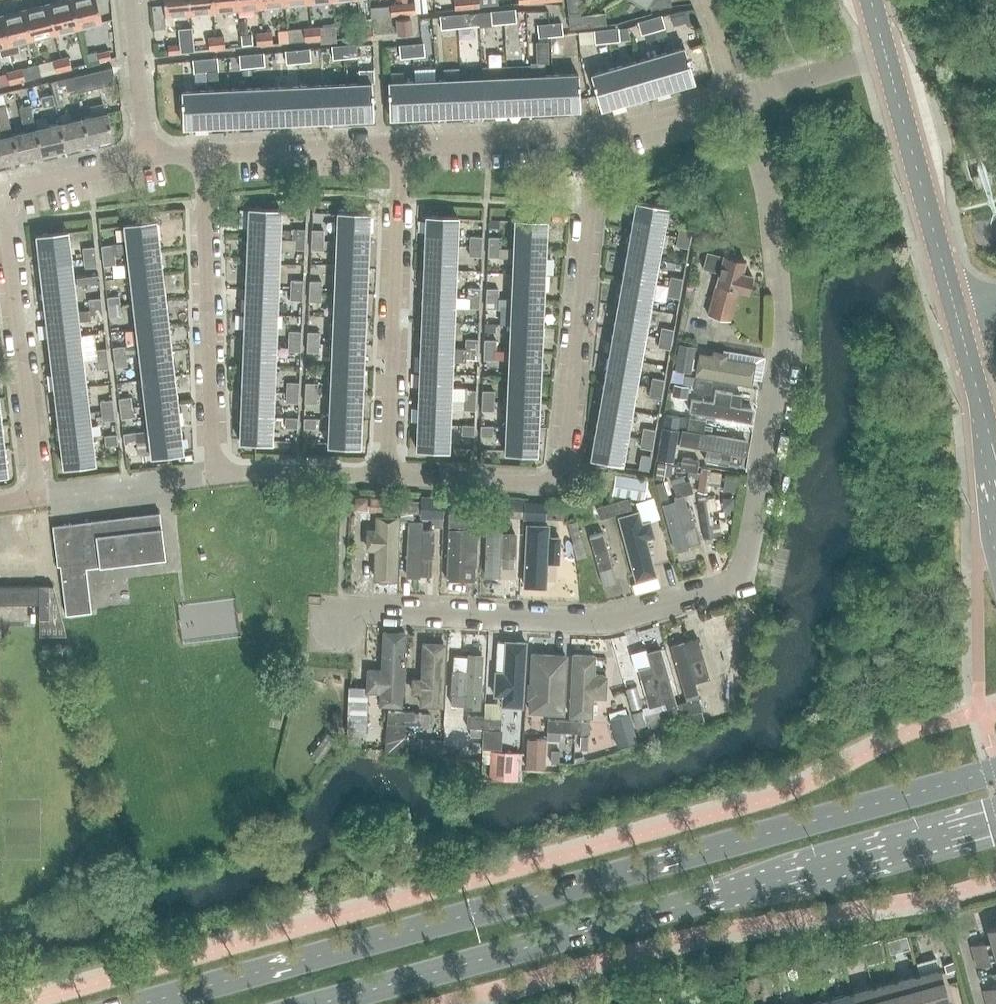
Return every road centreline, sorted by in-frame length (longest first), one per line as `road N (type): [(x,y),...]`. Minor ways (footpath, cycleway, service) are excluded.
road 1 (residential): [(321,643),(322,608),(596,619),(742,581),(782,315),(772,212),(742,95),(886,55)]
road 2 (primary): [(995,770),(150,1003)]
road 3 (primary): [(318,1003),(995,822)]
road 4 (residential): [(552,478),(565,458),(596,135)]
road 5 (residential): [(387,477),(400,145)]
road 6 (residential): [(214,476),(202,153)]
road 7 (residential): [(39,499),(3,192)]
road 8 (tertiary): [(956,316),(886,55)]
road 9 (residential): [(400,145),(202,153)]
road 10 (residential): [(596,135),(400,145)]
road 11 (residential): [(214,476),(39,499)]
road 12 (residential): [(387,477),(214,476)]
road 13 (residential): [(552,478),(387,477)]
road 14 (residential): [(147,157),(130,0)]
road 15 (residential): [(147,157),(3,192)]
road 16 (tertiary): [(980,401),(995,530)]

